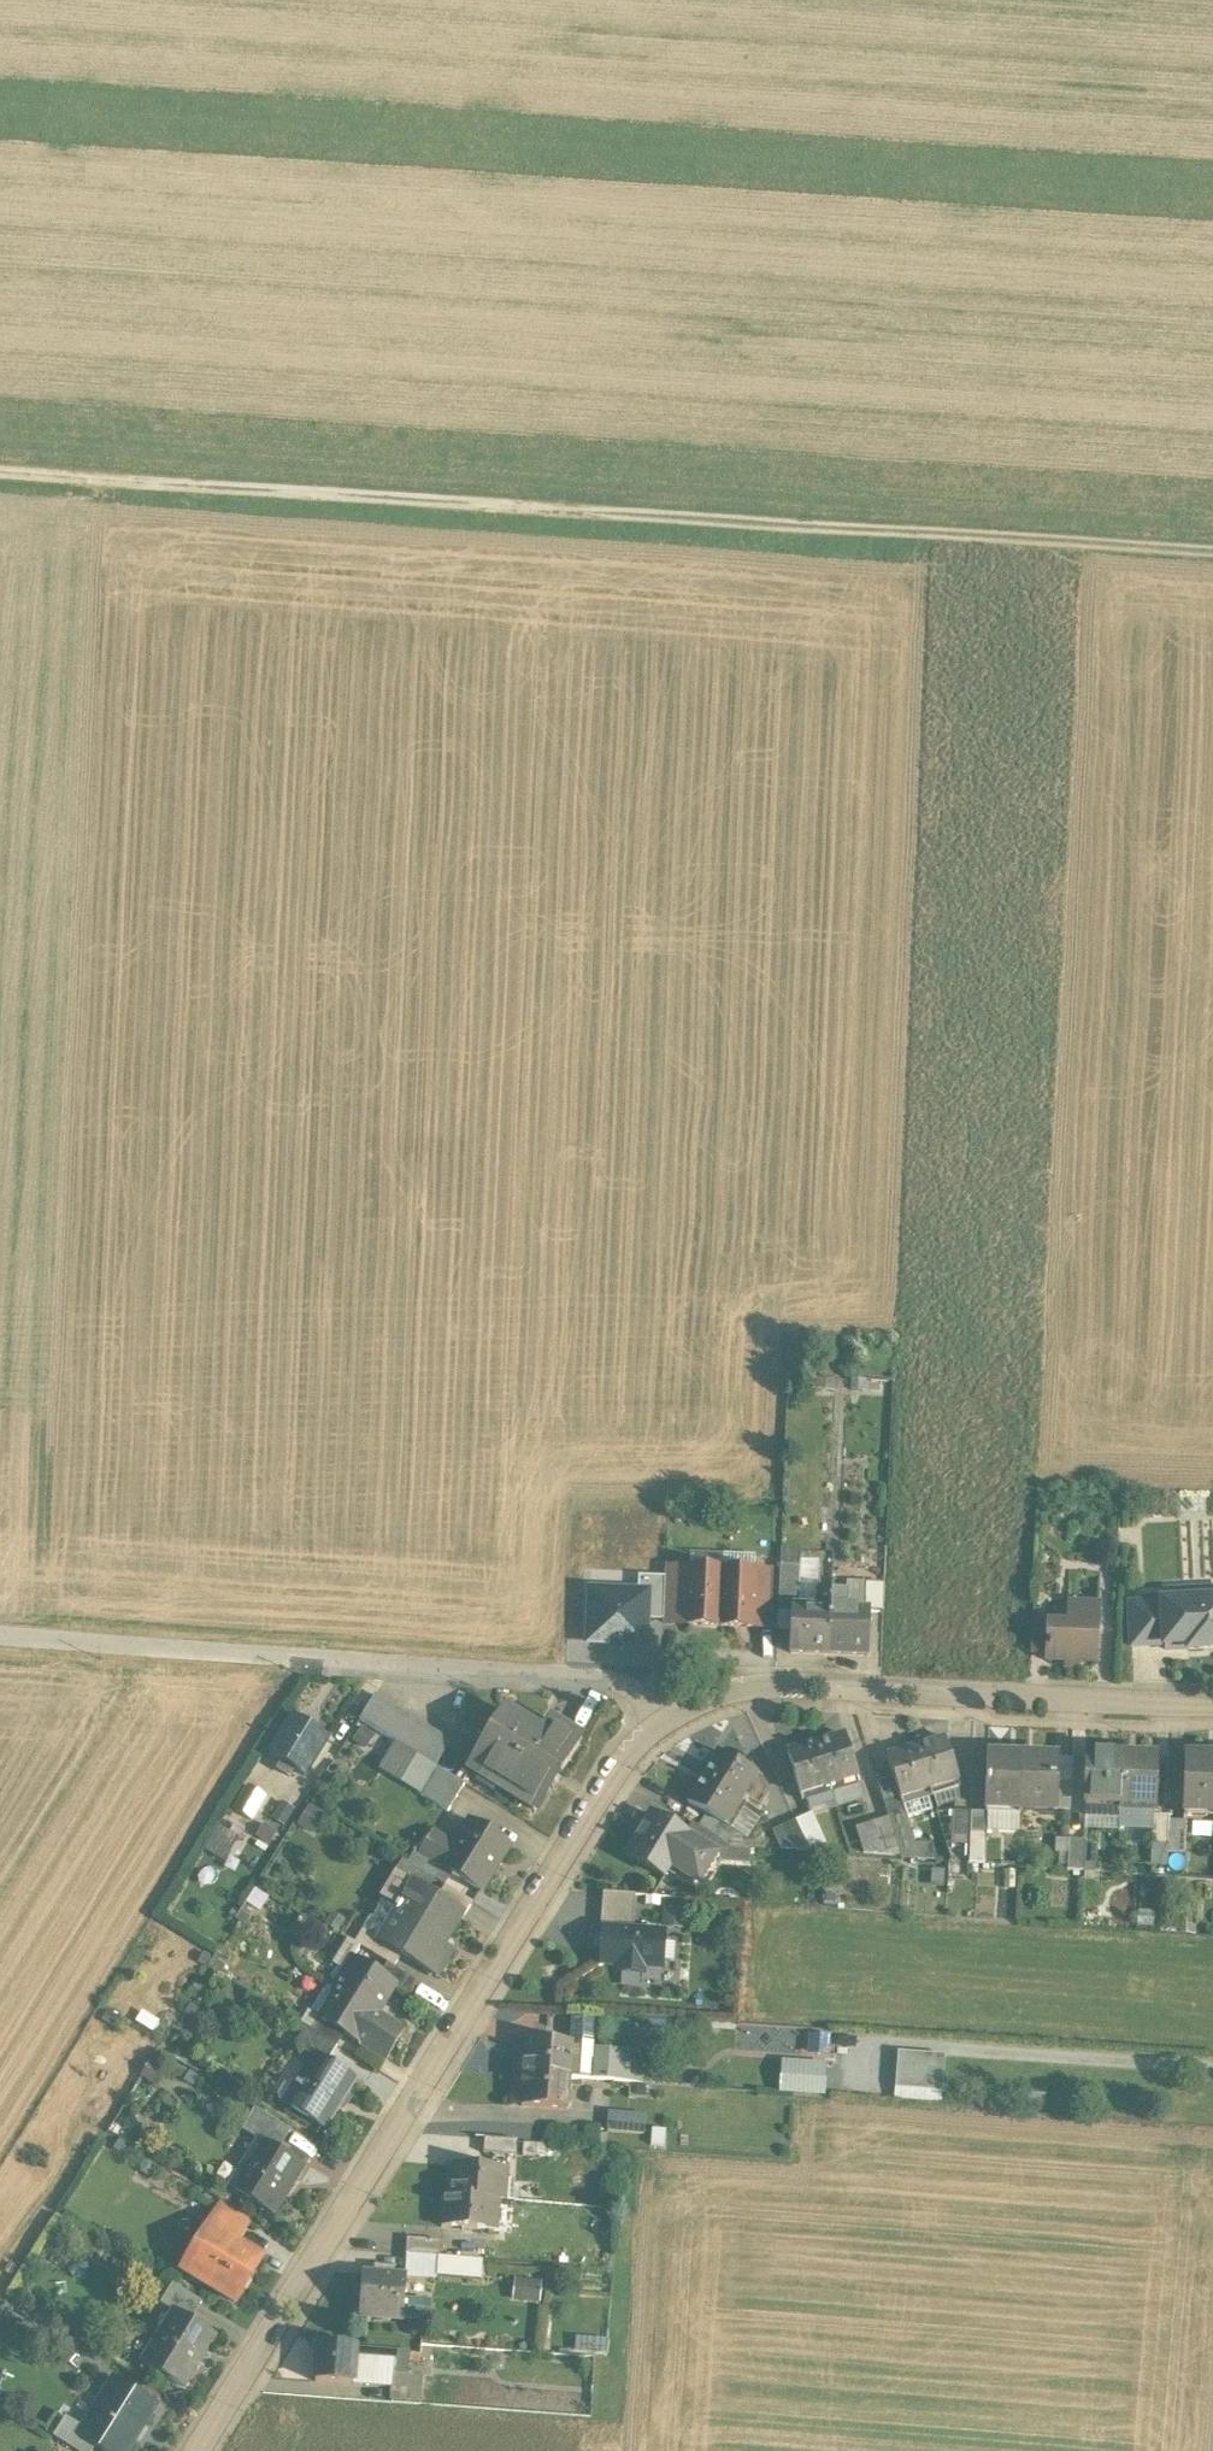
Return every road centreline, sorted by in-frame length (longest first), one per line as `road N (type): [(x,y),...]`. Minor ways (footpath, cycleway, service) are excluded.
road 1 (track): [(1212,553),(0,468)]
road 2 (residential): [(196,2450),(619,1766),(663,1717)]
road 3 (unclassified): [(663,1717),(644,1689),(628,1684),(0,1636)]
road 4 (residential): [(663,1717),(734,1685),(1212,1704)]

